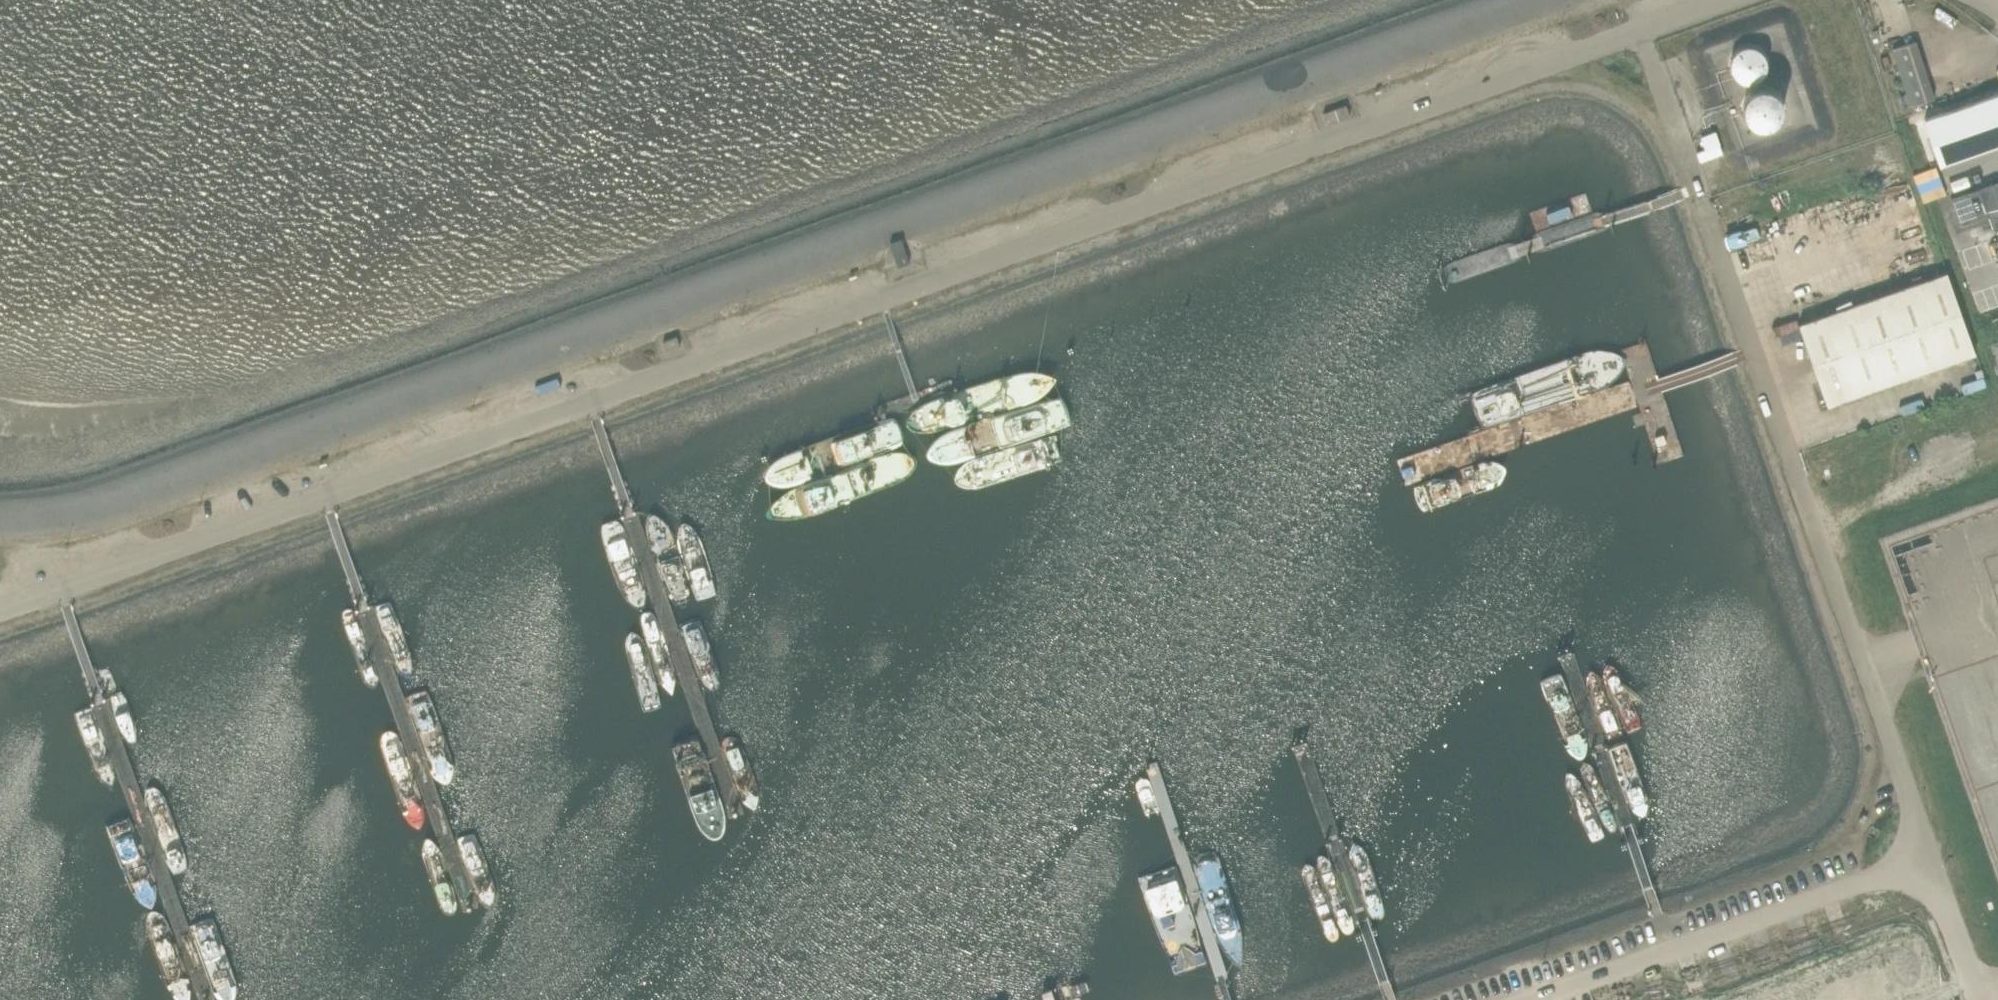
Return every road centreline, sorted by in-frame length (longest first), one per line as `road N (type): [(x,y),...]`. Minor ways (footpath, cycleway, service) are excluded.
road 1 (unclassified): [(1643,28),(0,610)]
road 2 (unclassified): [(1978,999),(1928,859),(1527,999)]
road 3 (unclassified): [(1699,196),(1643,28)]

